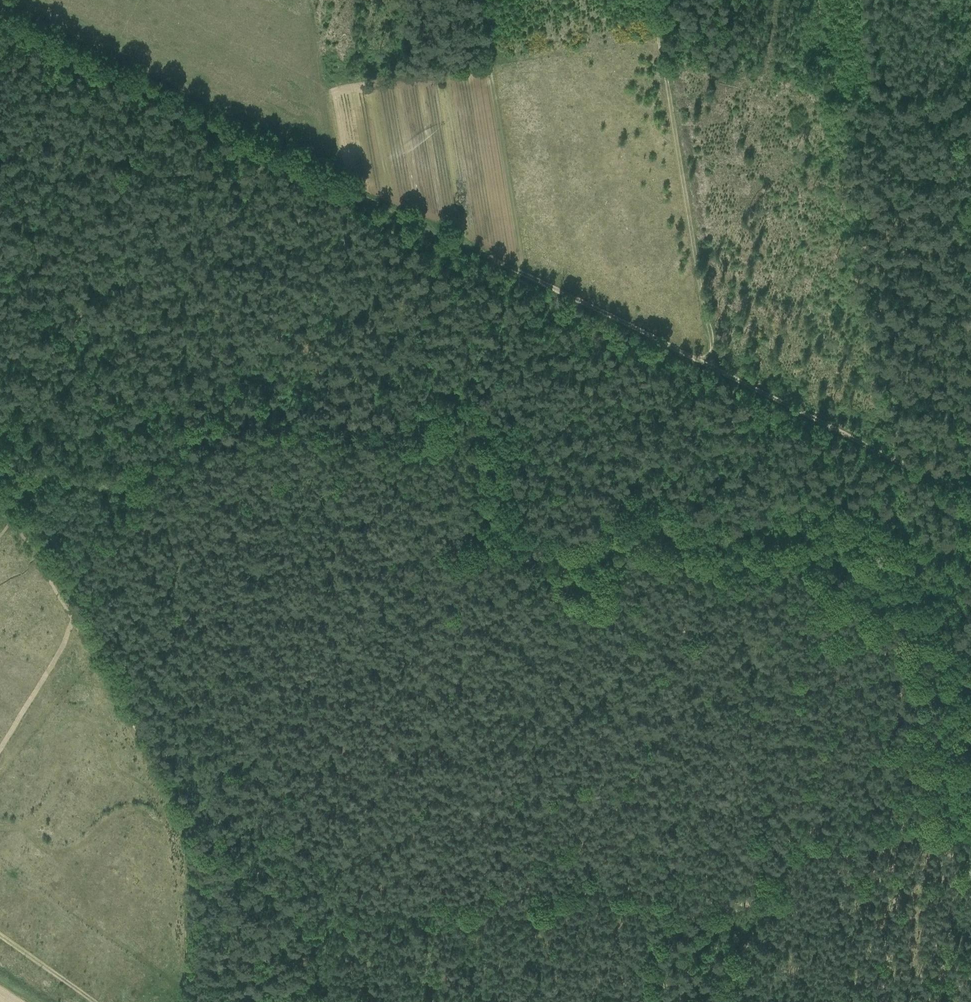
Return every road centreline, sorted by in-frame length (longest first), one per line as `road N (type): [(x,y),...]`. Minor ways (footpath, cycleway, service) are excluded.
road 1 (track): [(970,493),(0,18)]
road 2 (track): [(717,371),(666,45)]

